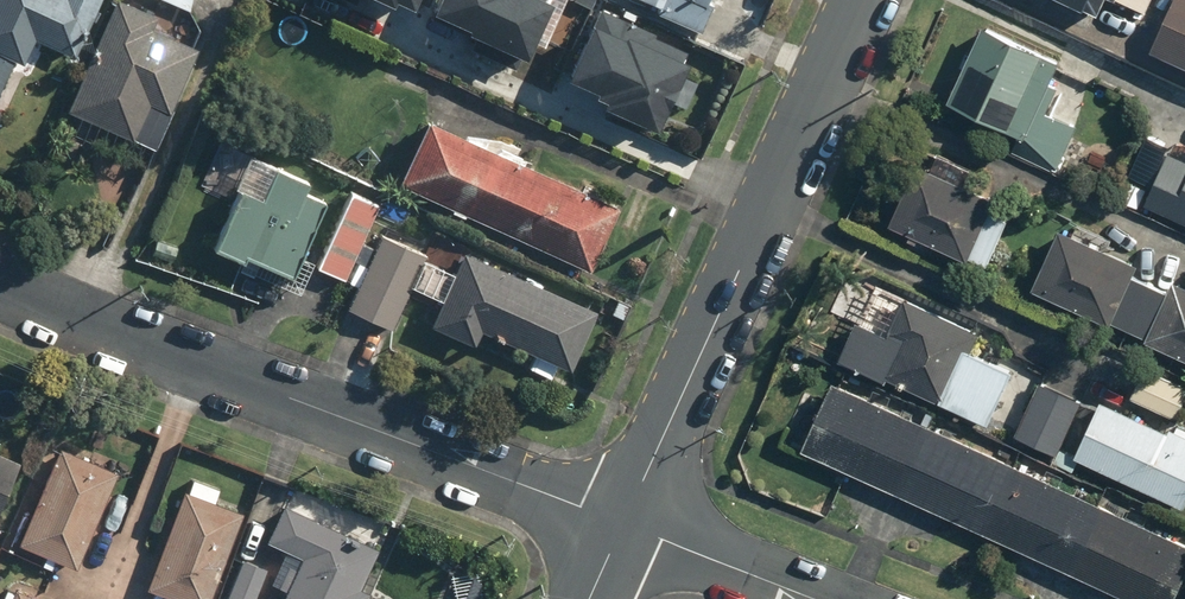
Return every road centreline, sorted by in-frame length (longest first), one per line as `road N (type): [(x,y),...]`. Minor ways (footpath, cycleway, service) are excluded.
road 1 (residential): [(0,286),(623,526)]
road 2 (residential): [(863,0),(623,526)]
road 3 (residential): [(623,526),(810,598)]

